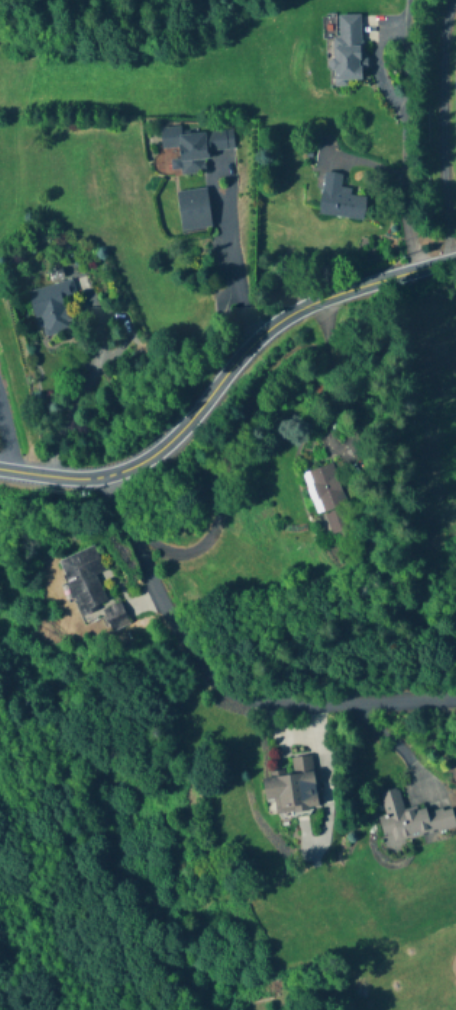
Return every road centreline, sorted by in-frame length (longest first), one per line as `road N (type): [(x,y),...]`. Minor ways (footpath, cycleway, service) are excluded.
road 1 (residential): [(0,468),(102,477),(146,461),(242,354),(294,312),(455,256)]
road 2 (residential): [(102,477),(173,624),(212,681),(240,699),(329,707),(455,701)]

